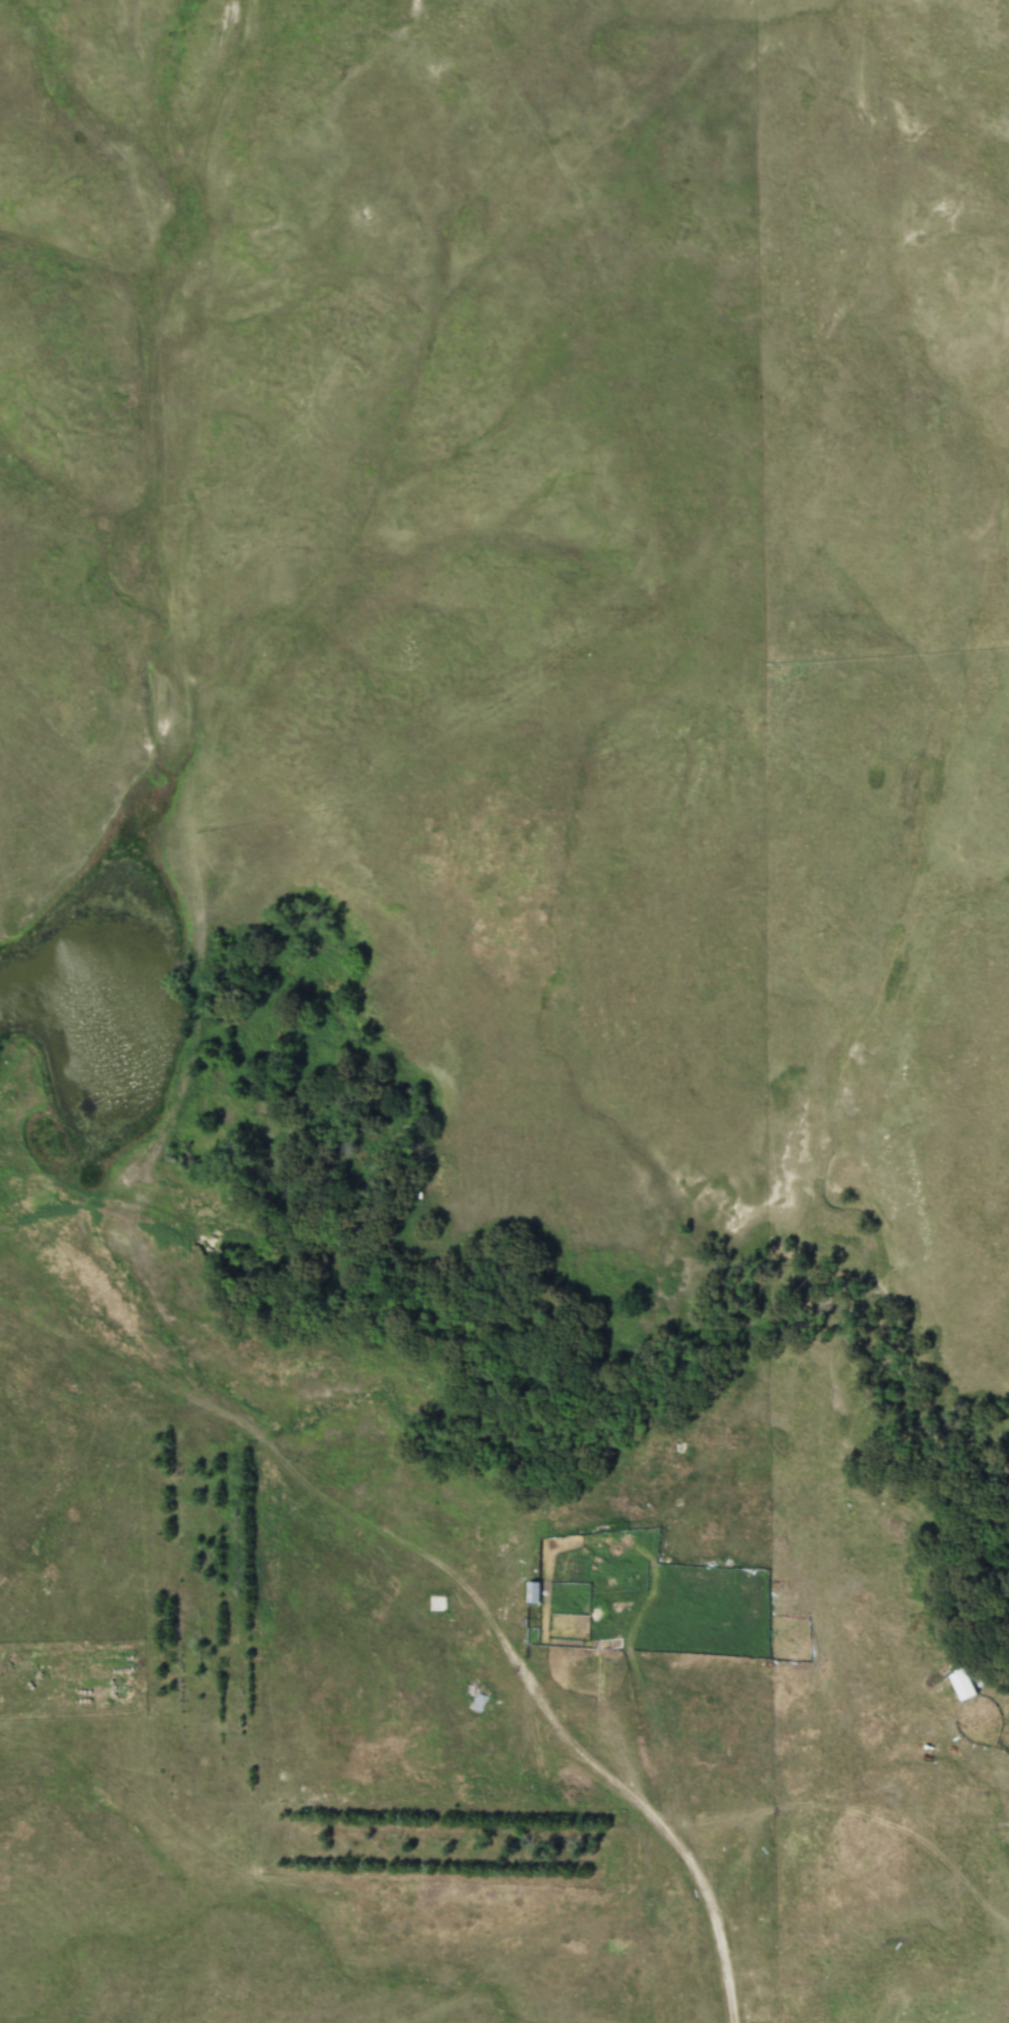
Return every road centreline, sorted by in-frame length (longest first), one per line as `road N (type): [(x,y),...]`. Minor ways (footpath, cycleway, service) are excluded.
road 1 (track): [(640,1802),(670,1831),(716,1933),(728,2022)]

